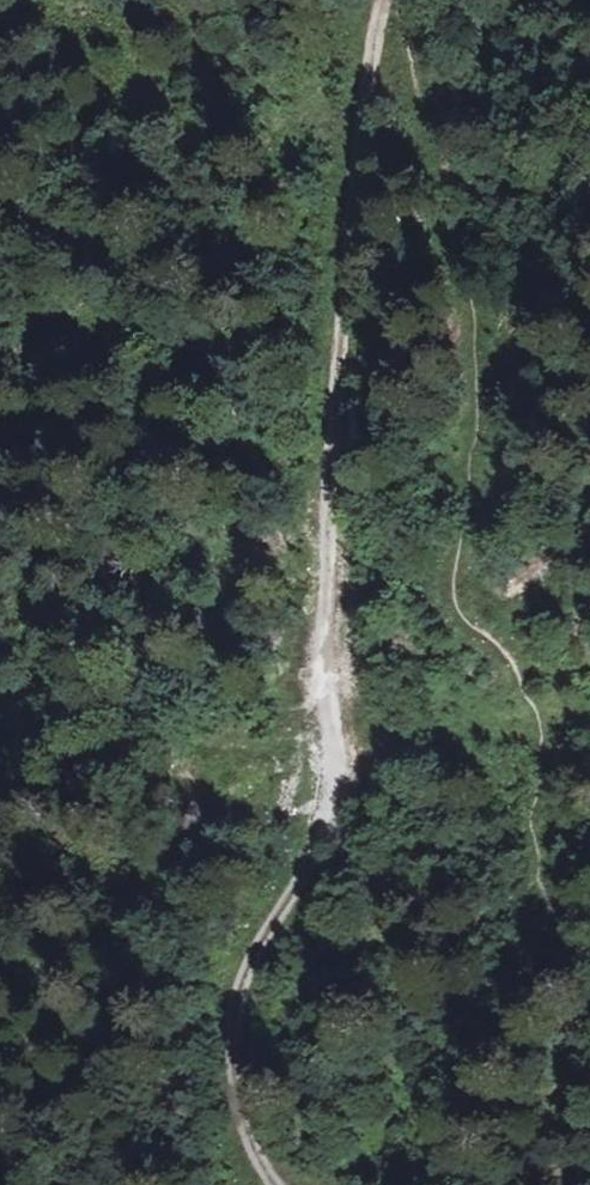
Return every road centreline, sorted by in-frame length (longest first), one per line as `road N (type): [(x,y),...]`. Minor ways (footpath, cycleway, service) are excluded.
road 1 (track): [(381,0),(325,448),(311,831),(247,965),(232,1037),(246,1128),(277,1184)]
road 2 (track): [(398,0),(418,95),(457,215),(477,346),(461,616),(522,647),(548,719),(541,884)]
road 3 (track): [(541,884),(496,1019),(471,1056),(441,1078)]

